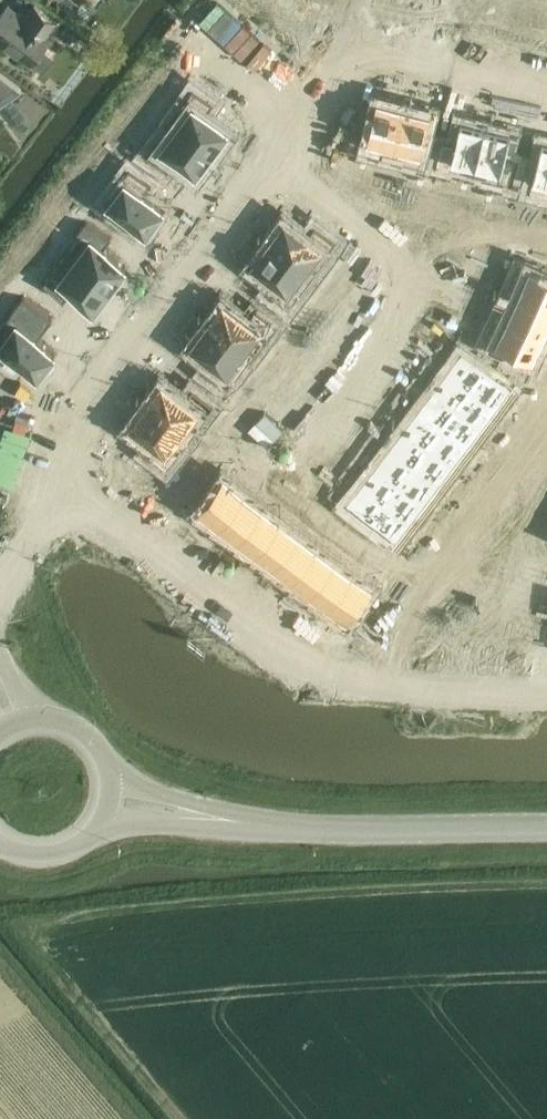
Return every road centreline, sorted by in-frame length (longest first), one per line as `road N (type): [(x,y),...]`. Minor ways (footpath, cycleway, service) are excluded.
road 1 (residential): [(0,593),(26,550),(62,421),(338,53),(358,40),(385,42)]
road 2 (secondary): [(221,823),(353,834),(546,829)]
road 3 (residential): [(385,42),(546,83)]
road 4 (secondary): [(0,846),(27,858),(65,856),(107,817)]

